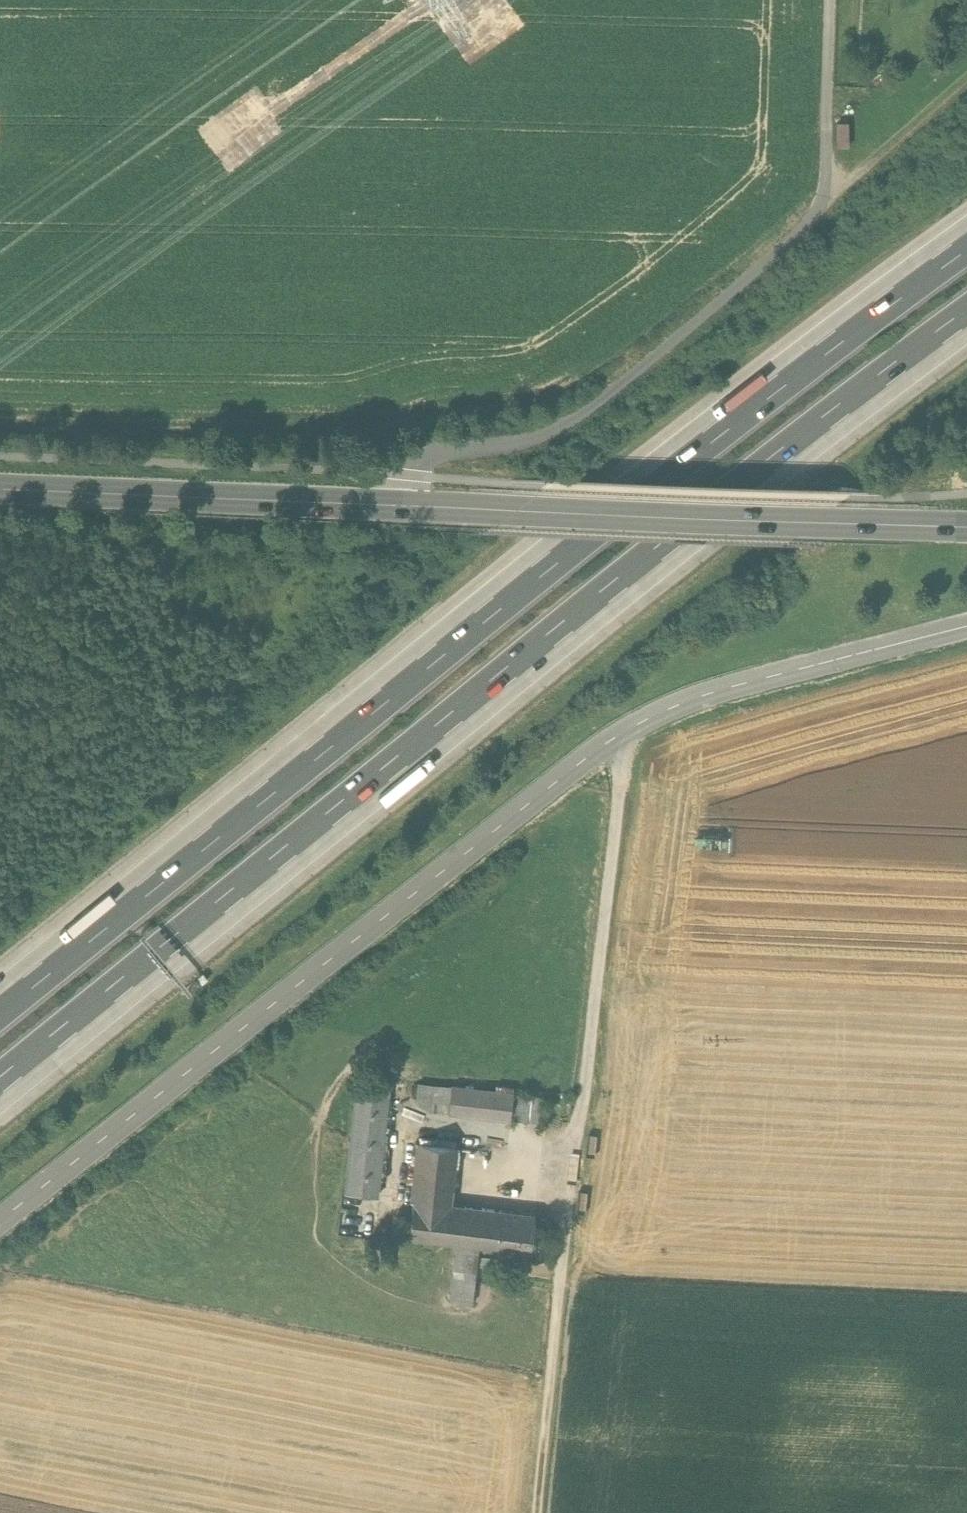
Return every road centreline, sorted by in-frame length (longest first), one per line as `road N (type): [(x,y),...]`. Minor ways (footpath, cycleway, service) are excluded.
road 1 (motorway): [(0,1099),(966,330)]
road 2 (motorway): [(966,238),(640,485),(0,1001)]
road 3 (unclassified): [(966,626),(716,691),(617,731),(0,1222)]
road 4 (track): [(617,731),(621,759),(539,1512)]
road 5 (secondary): [(317,502),(966,527)]
road 6 (secondary): [(317,502),(0,490)]
road 7 (track): [(966,99),(822,204)]

